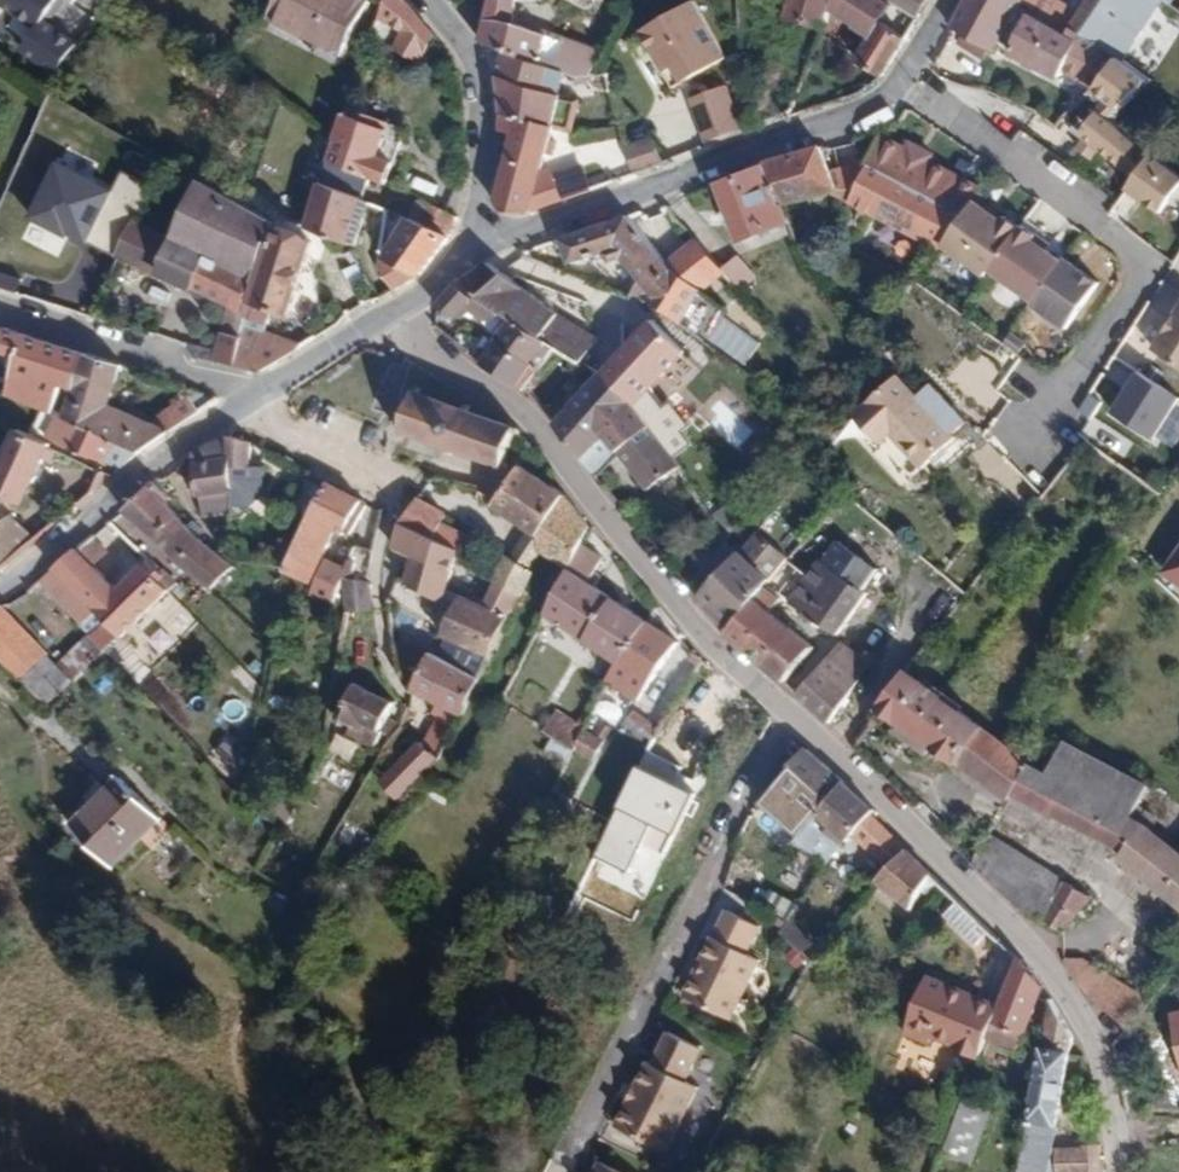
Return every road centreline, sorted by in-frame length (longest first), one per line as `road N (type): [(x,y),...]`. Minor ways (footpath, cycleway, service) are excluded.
road 1 (residential): [(792,718),(997,909),(1093,1034),(1114,1171)]
road 2 (residential): [(389,320),(510,409),(640,578),(792,718)]
road 3 (residential): [(953,0),(903,81),(869,111),(483,243)]
road 4 (residential): [(792,718),(741,796),(706,906),(566,1159)]
road 5 (residential): [(247,406),(400,488),(382,614),(403,692)]
road 6 (residential): [(0,591),(168,453),(247,406)]
road 7 (residential): [(278,388),(0,321)]
road 8 (residential): [(483,243),(489,82),(422,0)]
road 9 (residential): [(278,388),(389,320)]
road 10 (residential): [(389,320),(483,243)]

